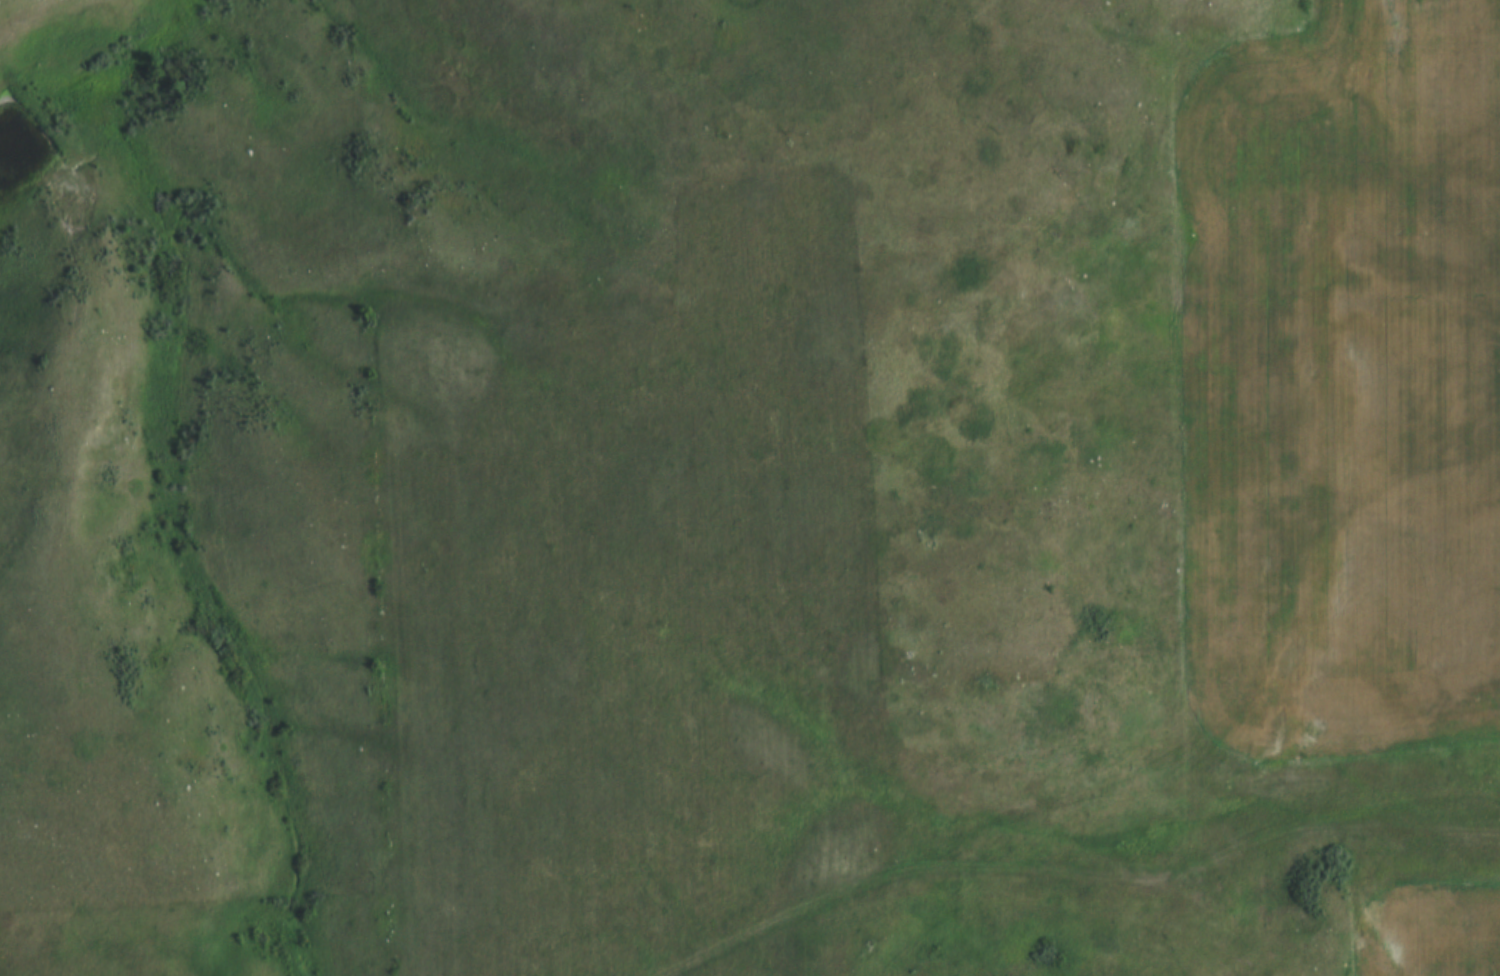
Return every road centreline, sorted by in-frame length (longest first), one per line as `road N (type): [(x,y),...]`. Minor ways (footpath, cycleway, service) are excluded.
road 1 (track): [(1499,745),(1165,787),(1049,815),(892,873),(668,975)]

